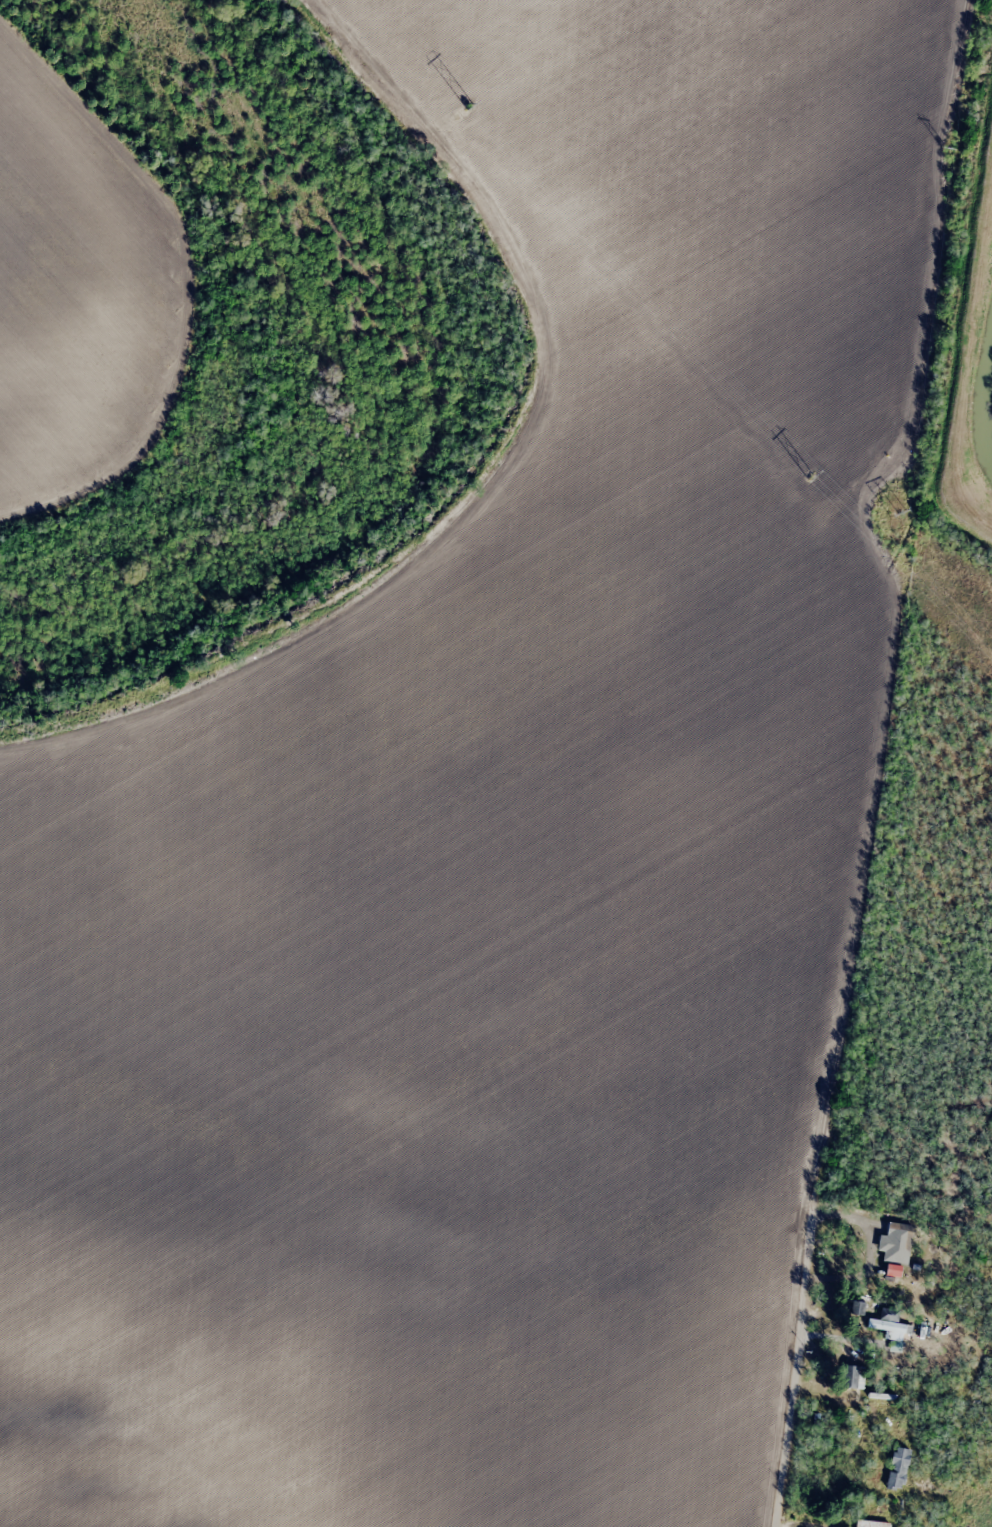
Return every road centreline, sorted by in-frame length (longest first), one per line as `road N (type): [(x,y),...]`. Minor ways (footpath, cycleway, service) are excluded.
road 1 (track): [(335,0),(475,168),(551,295),(560,387),(542,443),(497,506),(395,604),(358,628),(175,719),(0,759)]
road 2 (residential): [(774,1526),(828,1102)]

